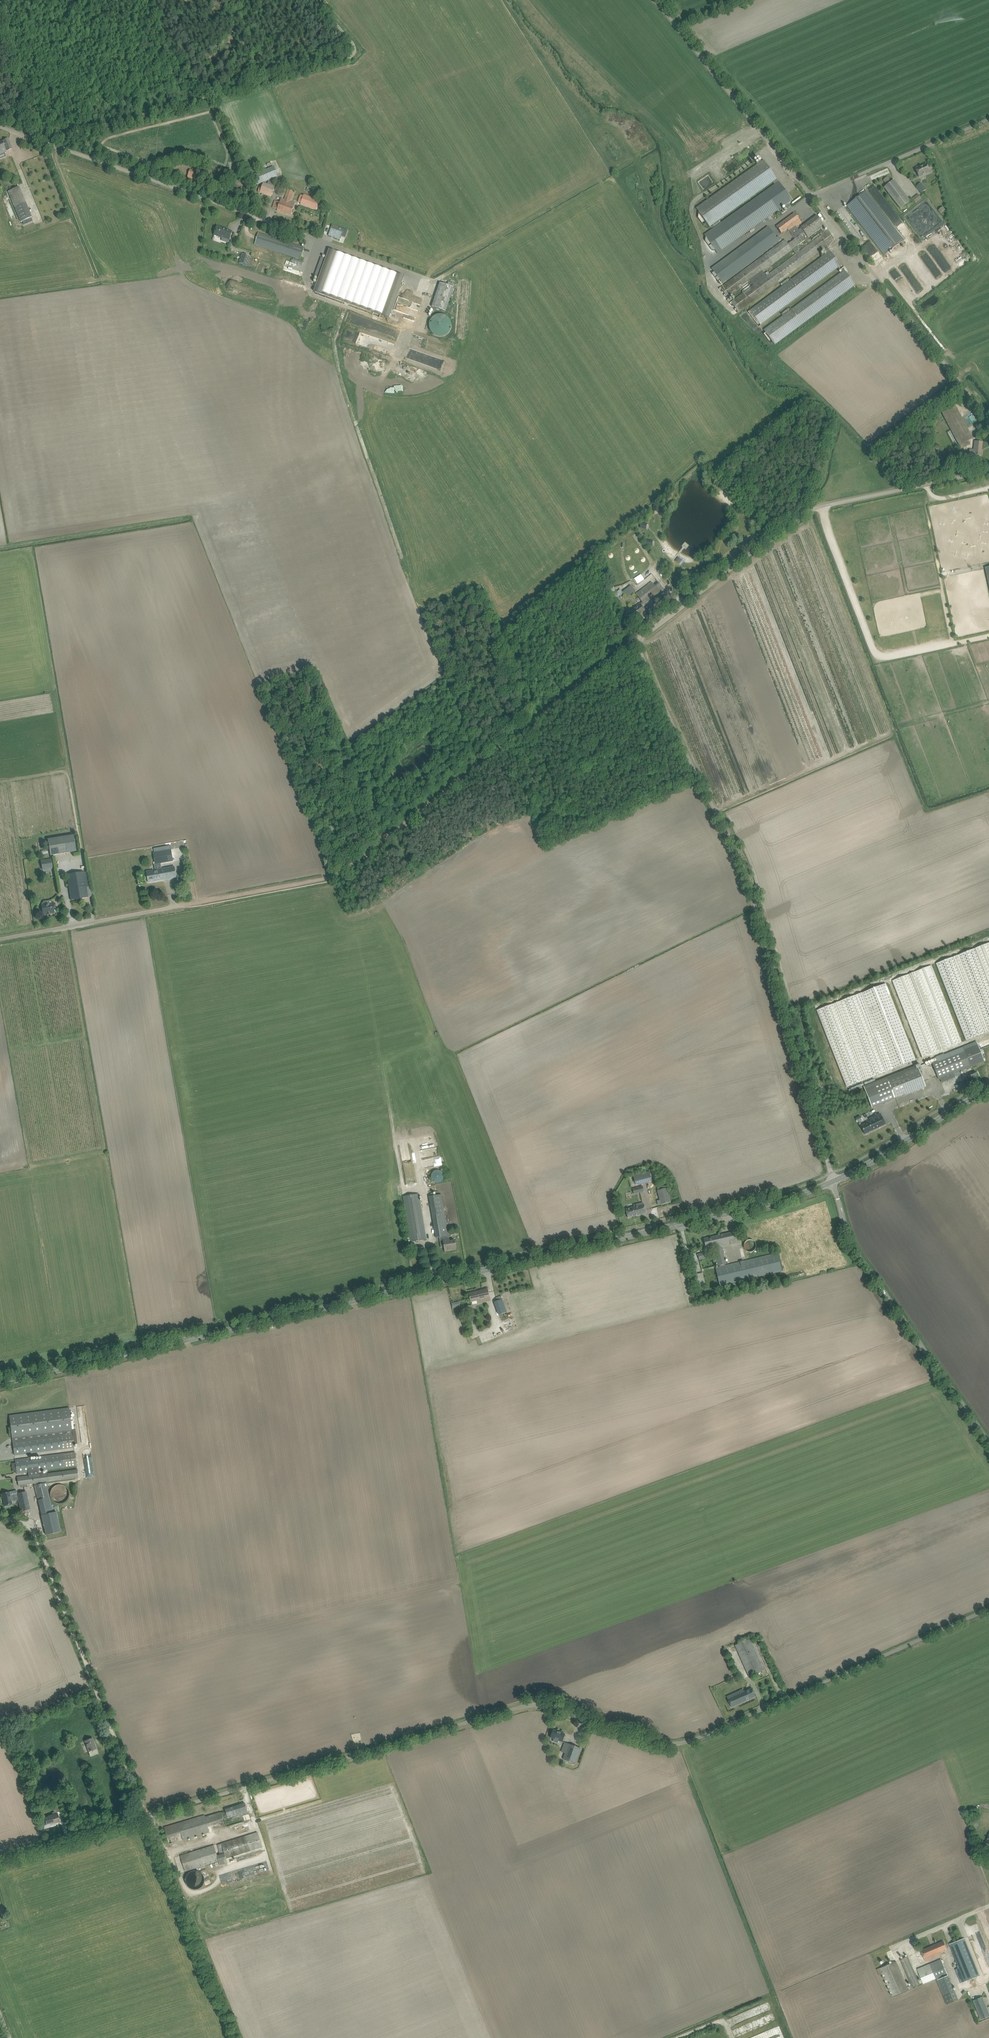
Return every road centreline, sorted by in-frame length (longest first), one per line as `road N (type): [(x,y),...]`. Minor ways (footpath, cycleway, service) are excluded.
road 1 (unclassified): [(0,1858),(527,1706),(567,1709),(678,1745),(988,1610)]
road 2 (unclassified): [(832,1181),(746,869),(637,641),(804,512),(988,470)]
road 3 (tertiary): [(0,1383),(749,1208),(832,1181)]
road 4 (track): [(637,641),(339,874),(179,906)]
road 5 (unclassified): [(43,142),(428,280)]
road 6 (track): [(43,142),(359,54)]
road 7 (unclassified): [(988,1445),(858,1256),(832,1181)]
road 8 (track): [(36,1533),(147,1816)]
road 9 (unclassified): [(988,416),(811,195)]
road 10 (unclassified): [(811,195),(656,0)]
road 11 (track): [(359,54),(437,264),(428,280)]
road 12 (unclassified): [(811,195),(988,119)]
road 13 (unclassified): [(0,939),(179,906)]
road 14 (tertiary): [(832,1181),(988,1088)]

